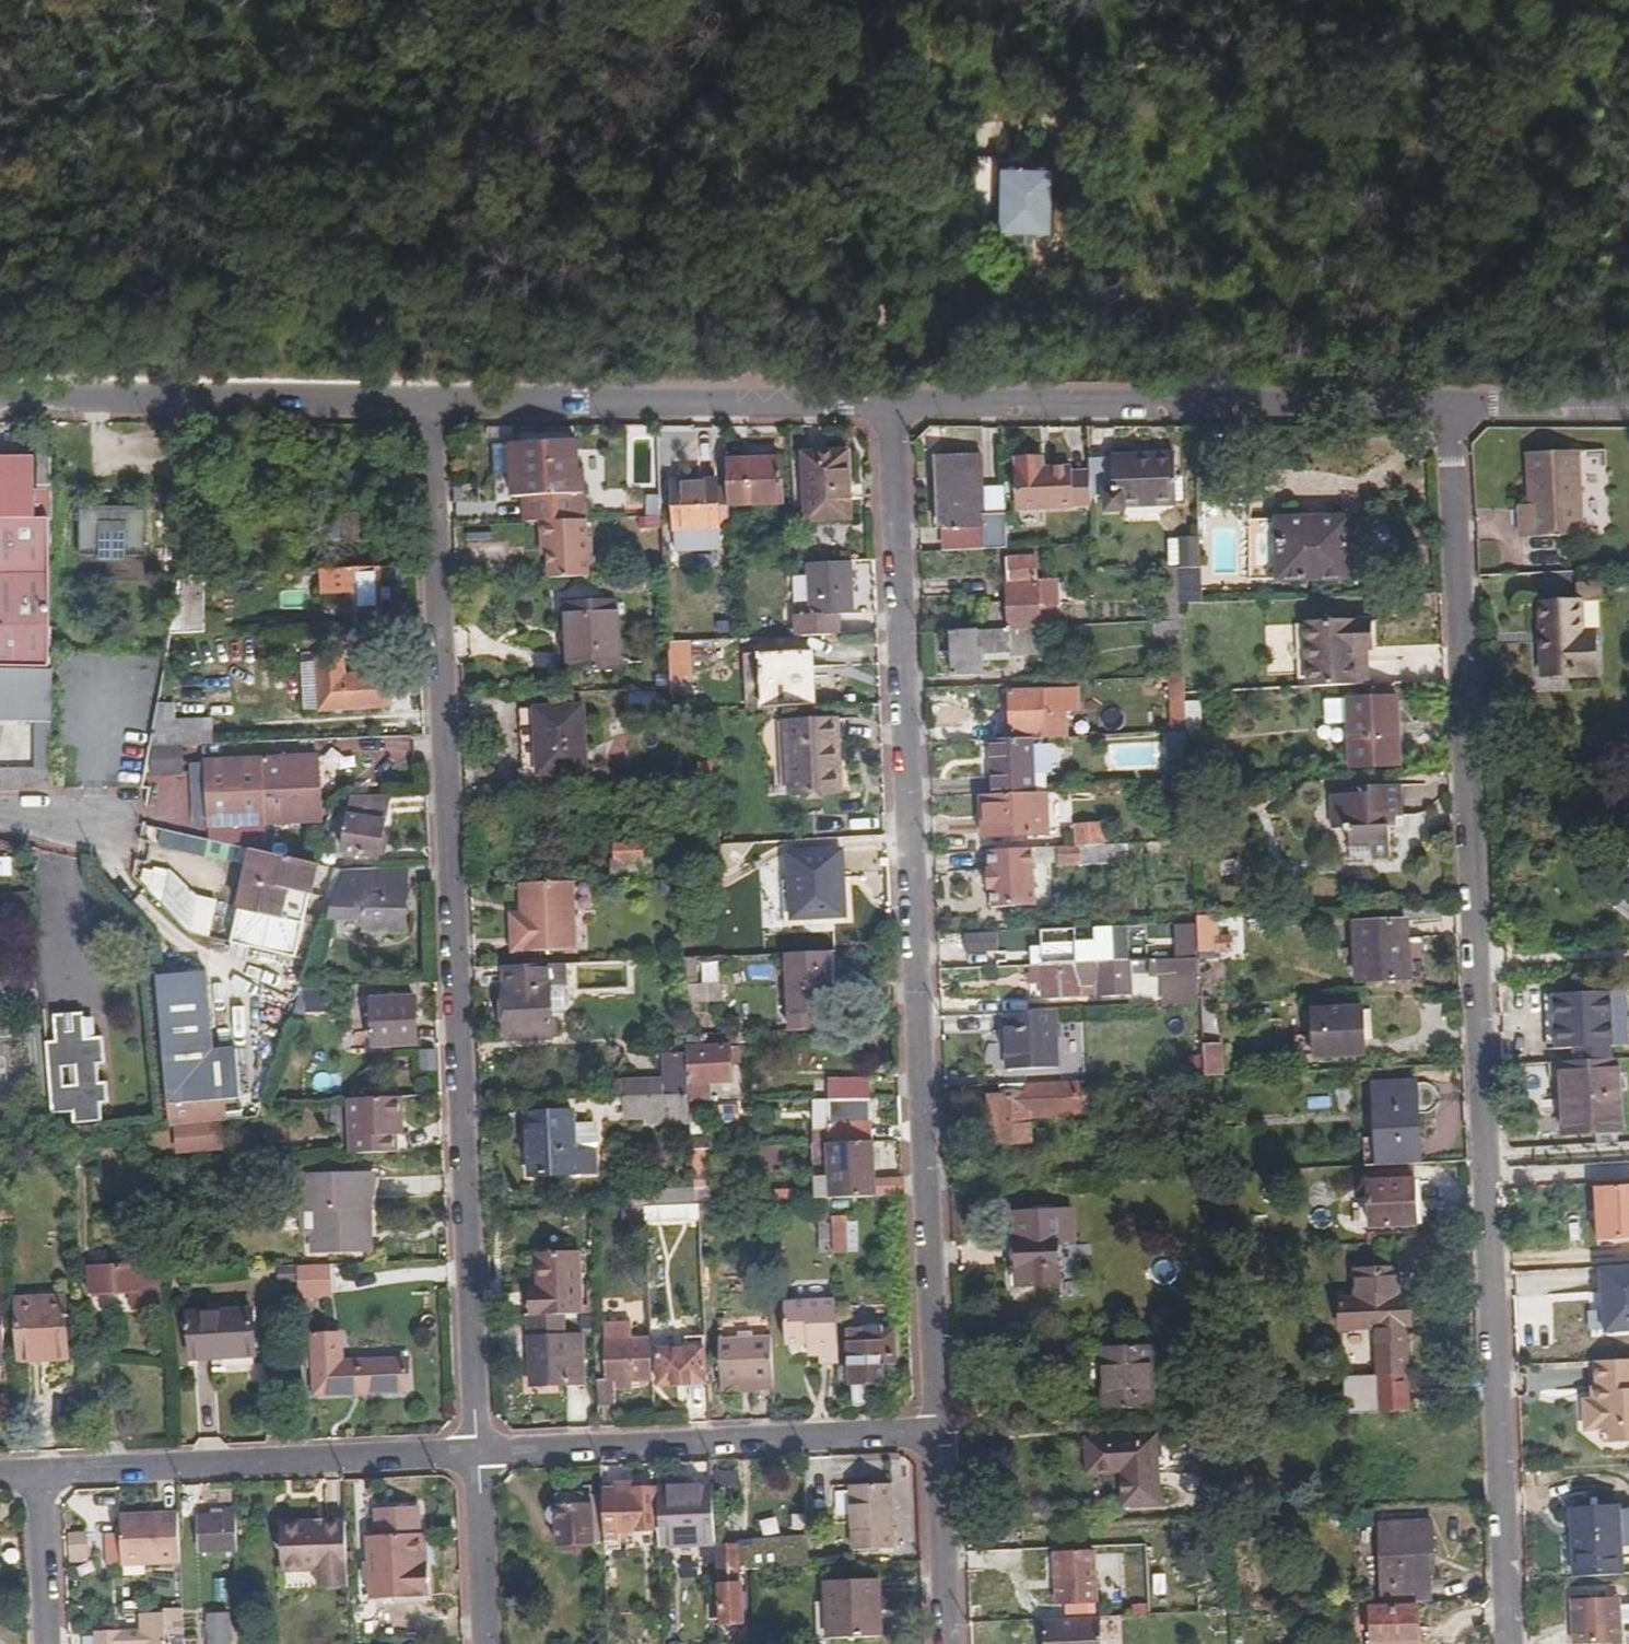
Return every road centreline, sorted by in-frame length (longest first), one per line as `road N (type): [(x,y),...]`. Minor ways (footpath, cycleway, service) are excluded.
road 1 (residential): [(1510,1643),(1451,404)]
road 2 (residential): [(428,403),(477,1451)]
road 3 (residential): [(888,447),(938,1432)]
road 4 (residential): [(886,400),(1451,404)]
road 5 (residential): [(477,1451),(938,1432)]
road 6 (residential): [(428,403),(886,400)]
road 7 (residential): [(35,1474),(477,1451)]
road 8 (residential): [(0,400),(428,403)]
road 9 (residential): [(938,1432),(946,1643)]
road 10 (residential): [(477,1451),(484,1643)]
road 11 (residential): [(1451,404),(1628,404)]
road 12 (residential): [(35,1474),(44,1643)]

